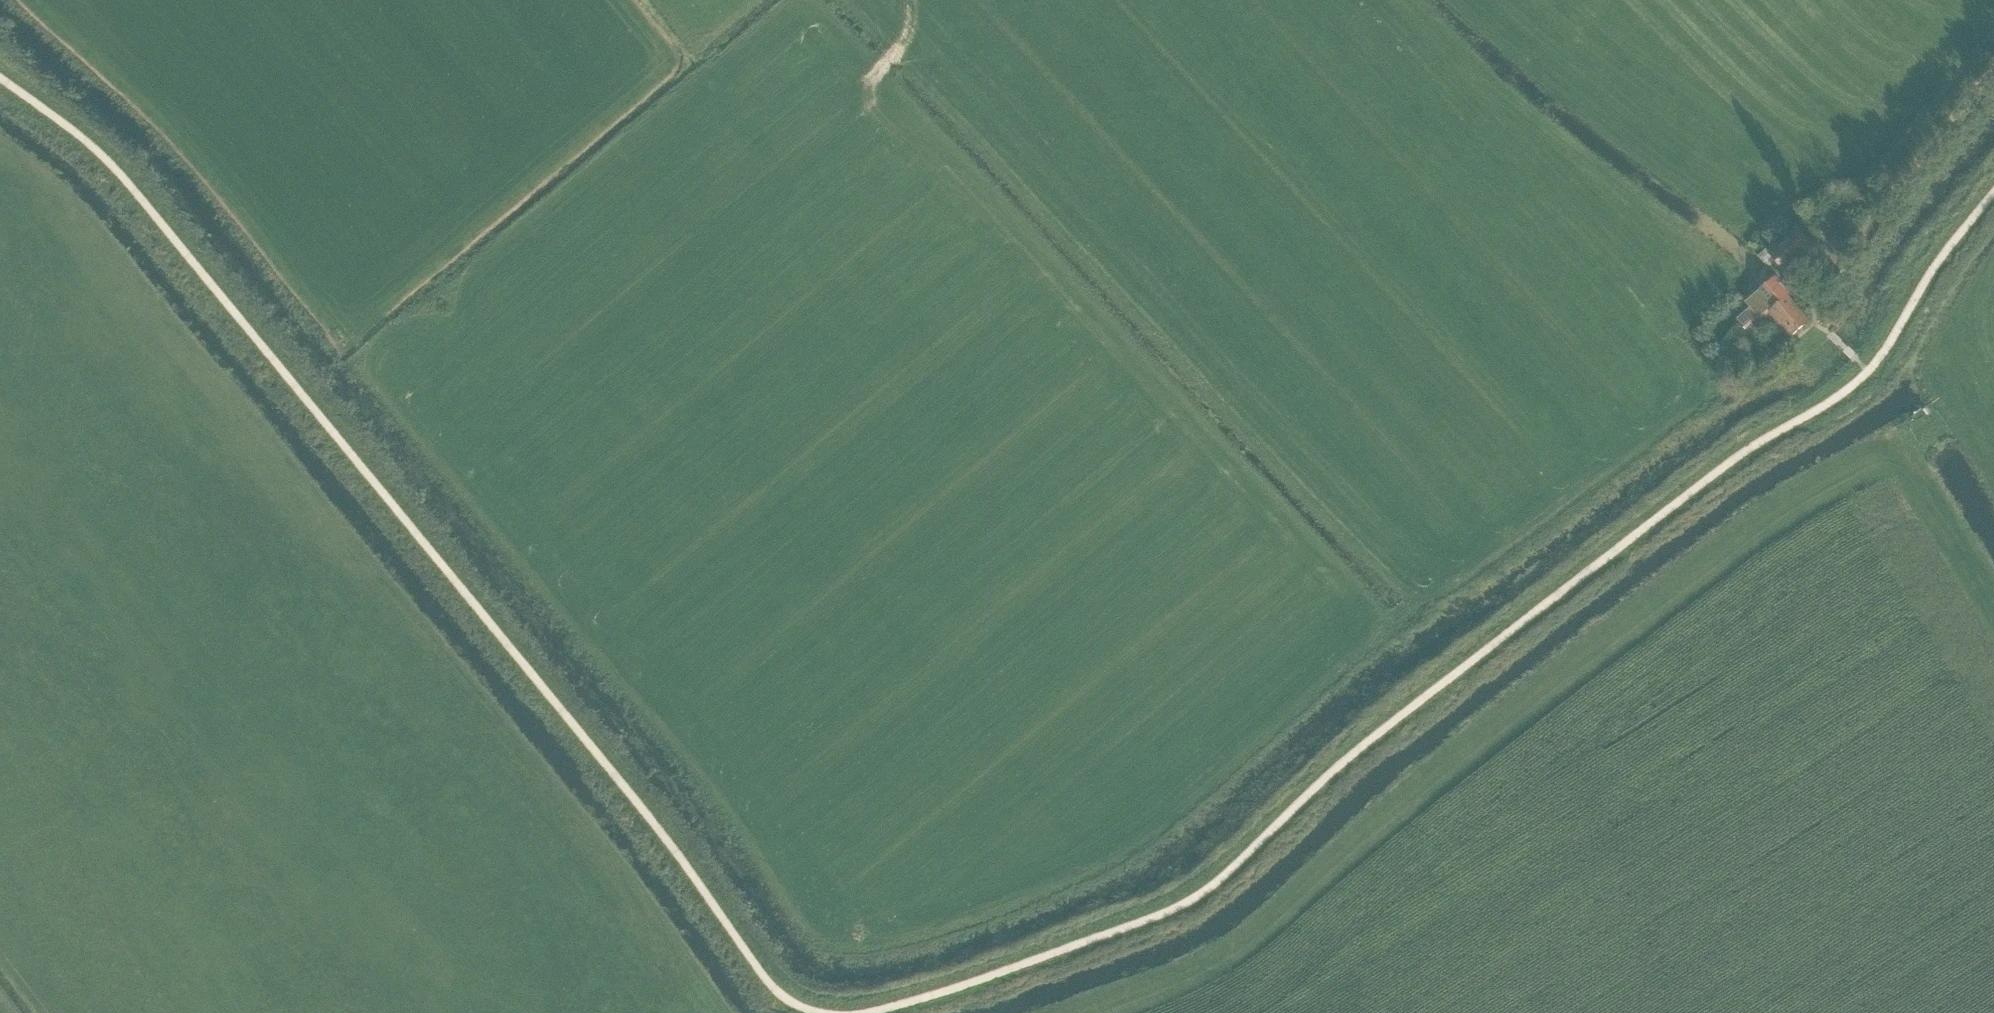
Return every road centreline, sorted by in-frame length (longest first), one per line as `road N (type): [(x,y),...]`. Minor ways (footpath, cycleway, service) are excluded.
road 1 (track): [(1885,205),(1993,69)]

